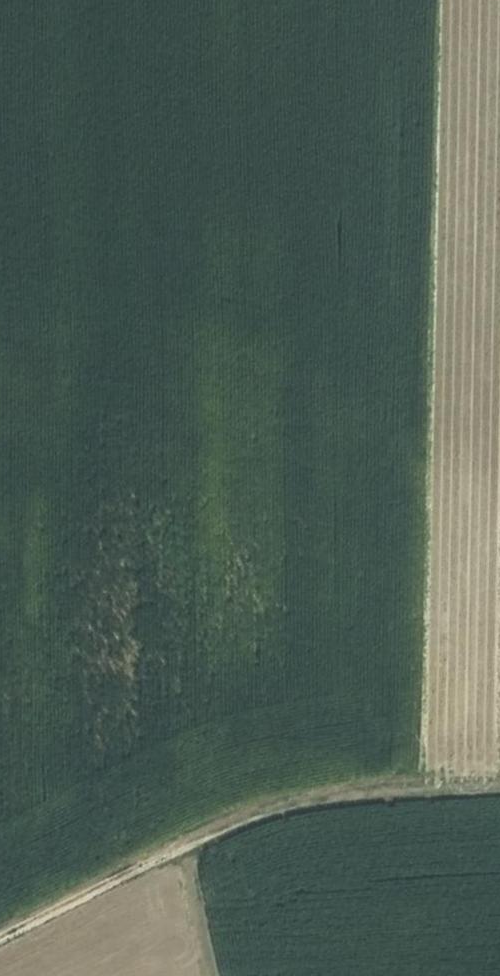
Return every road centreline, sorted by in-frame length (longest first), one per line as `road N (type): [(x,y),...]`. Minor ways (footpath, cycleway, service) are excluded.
road 1 (track): [(499,789),(301,800),(0,934)]
road 2 (track): [(207,975),(181,848)]

